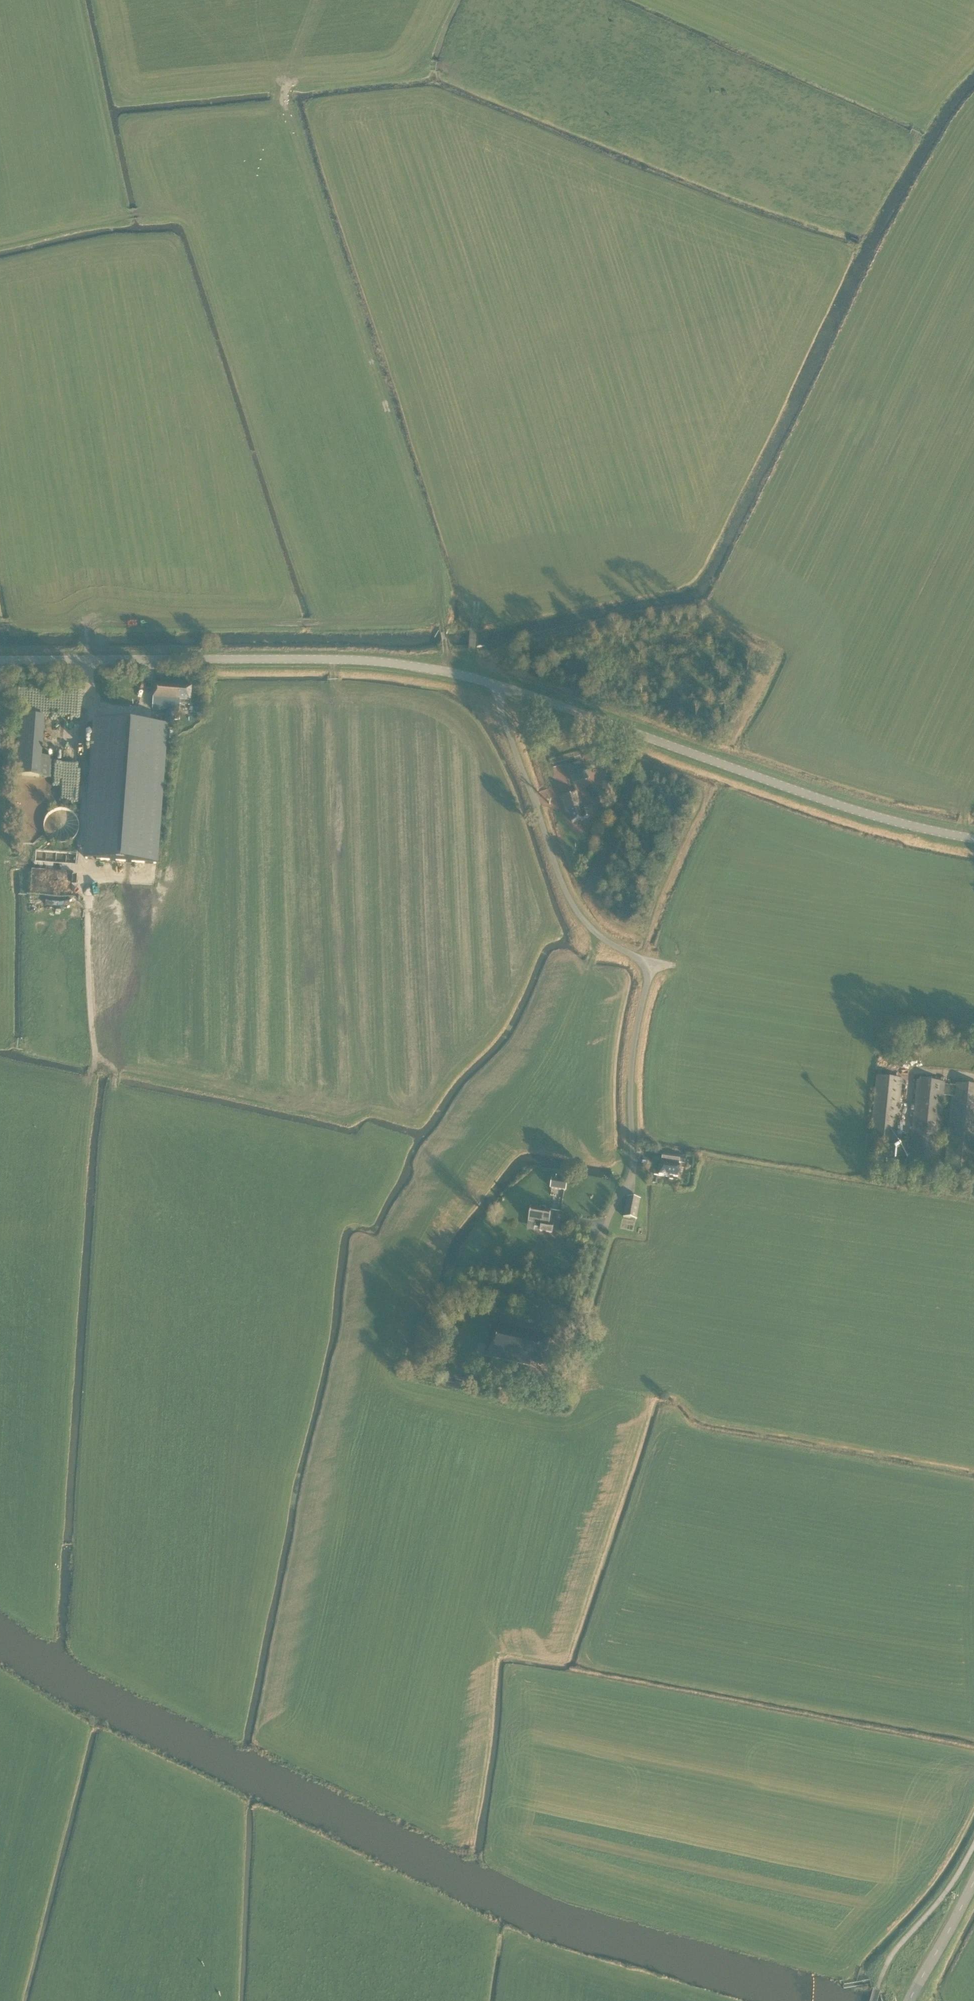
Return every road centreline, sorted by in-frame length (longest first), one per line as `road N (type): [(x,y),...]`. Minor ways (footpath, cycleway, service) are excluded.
road 1 (unclassified): [(606,1234),(632,1176),(632,1069),(649,974),(591,929),(566,893),(499,687)]
road 2 (tertiary): [(499,687),(364,662),(0,661)]
road 3 (tertiary): [(973,839),(855,812),(499,687)]
road 4 (secondary): [(909,2000),(973,1882)]

